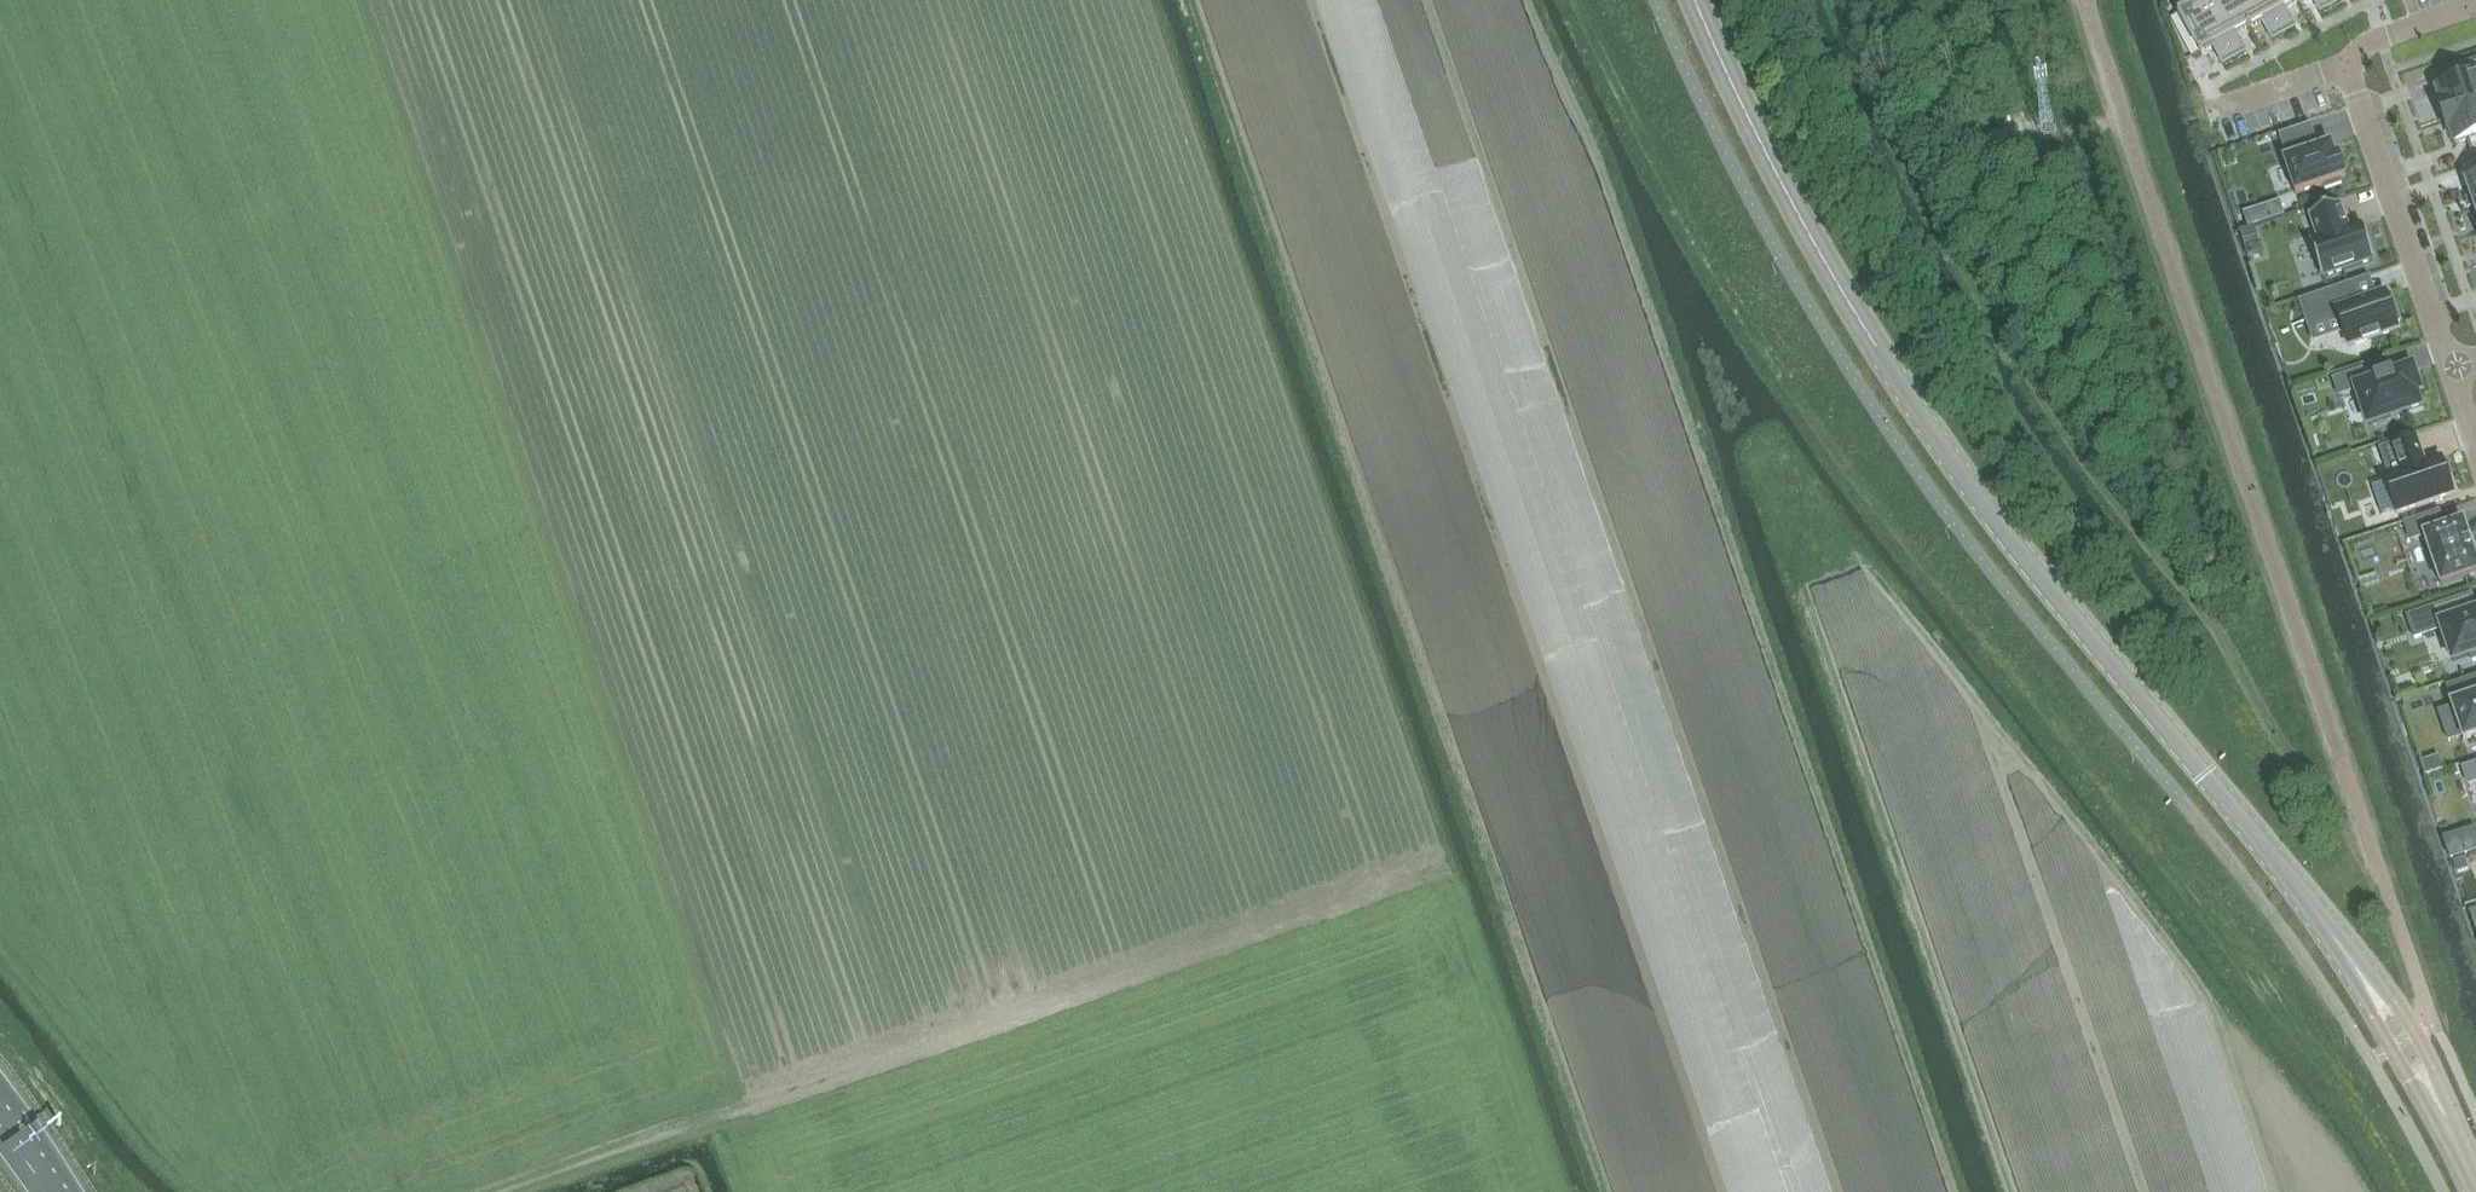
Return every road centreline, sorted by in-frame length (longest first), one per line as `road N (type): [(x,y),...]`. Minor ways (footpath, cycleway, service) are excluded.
road 1 (tertiary): [(2475,1191),(2401,1038),(2325,927),(1982,506),(1842,295),(1692,0)]
road 2 (residential): [(2475,4),(2375,41),(2352,77),(2449,365)]

